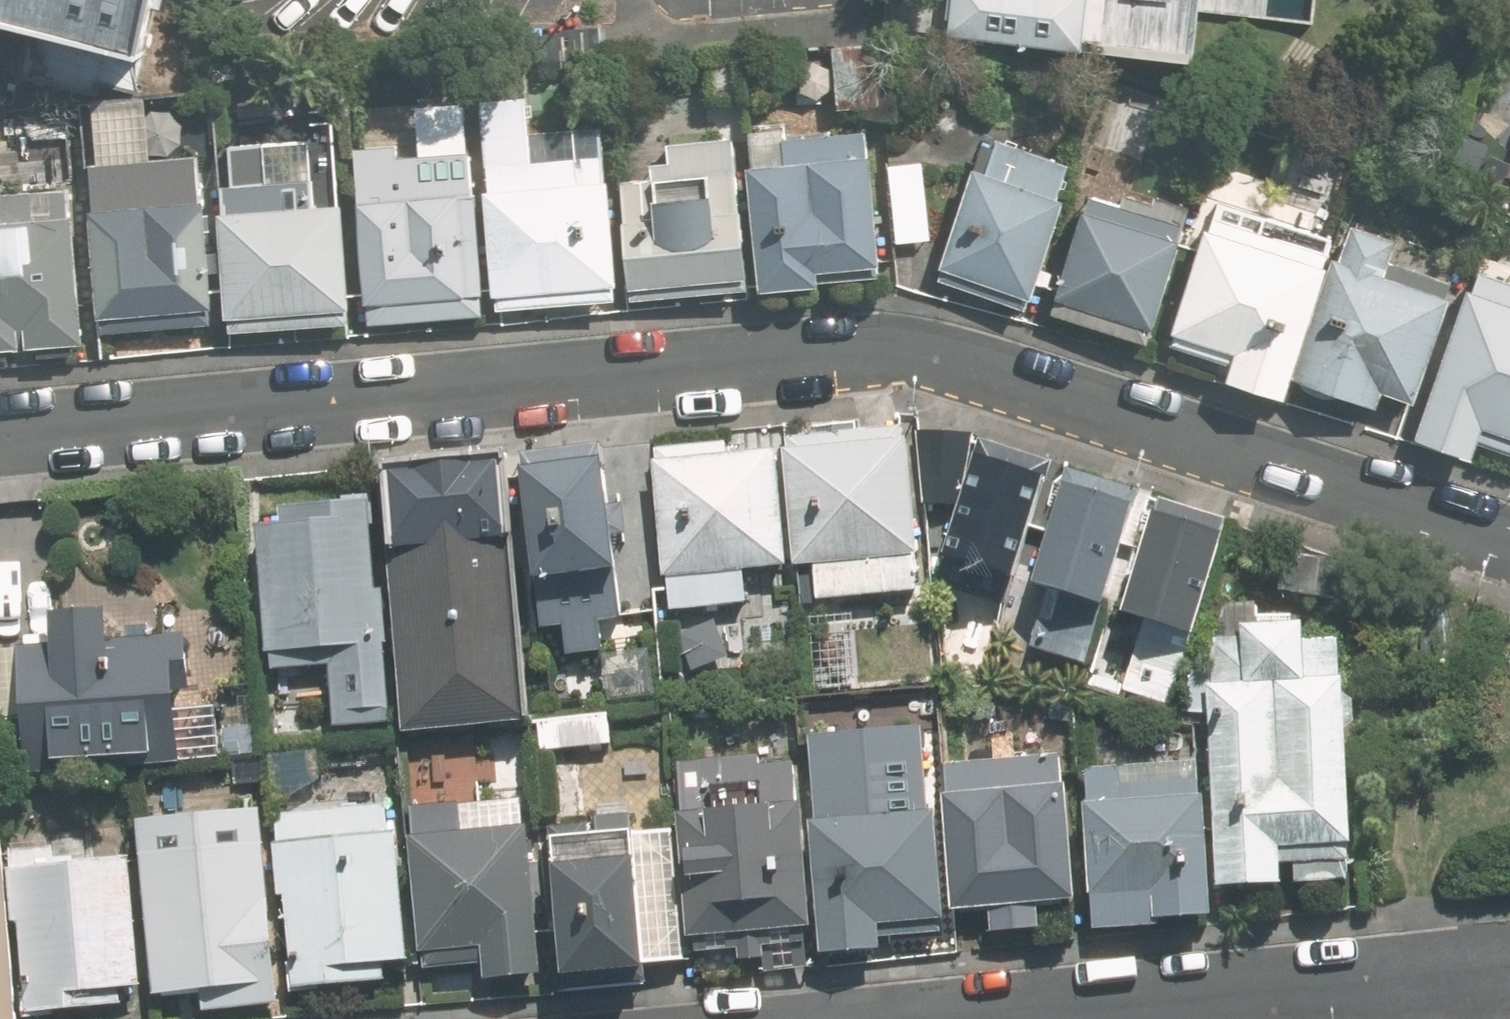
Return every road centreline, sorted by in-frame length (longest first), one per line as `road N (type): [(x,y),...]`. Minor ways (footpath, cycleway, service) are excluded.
road 1 (residential): [(0,433),(907,351),(1509,555)]
road 2 (residential): [(1509,962),(904,1018)]

